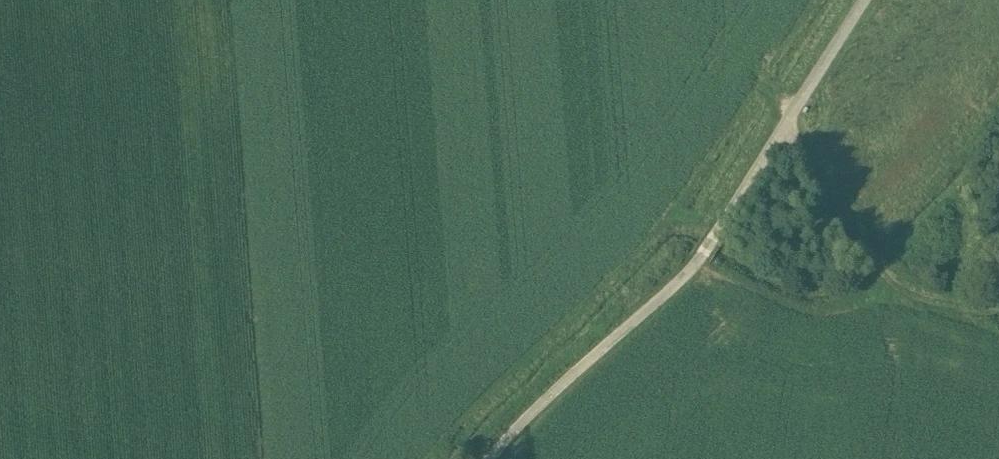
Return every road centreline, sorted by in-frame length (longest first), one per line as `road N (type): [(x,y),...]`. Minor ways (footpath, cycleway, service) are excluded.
road 1 (unclassified): [(865,0),(698,257),(478,458)]
road 2 (track): [(785,128),(807,152),(860,252),(897,290),(975,310)]

